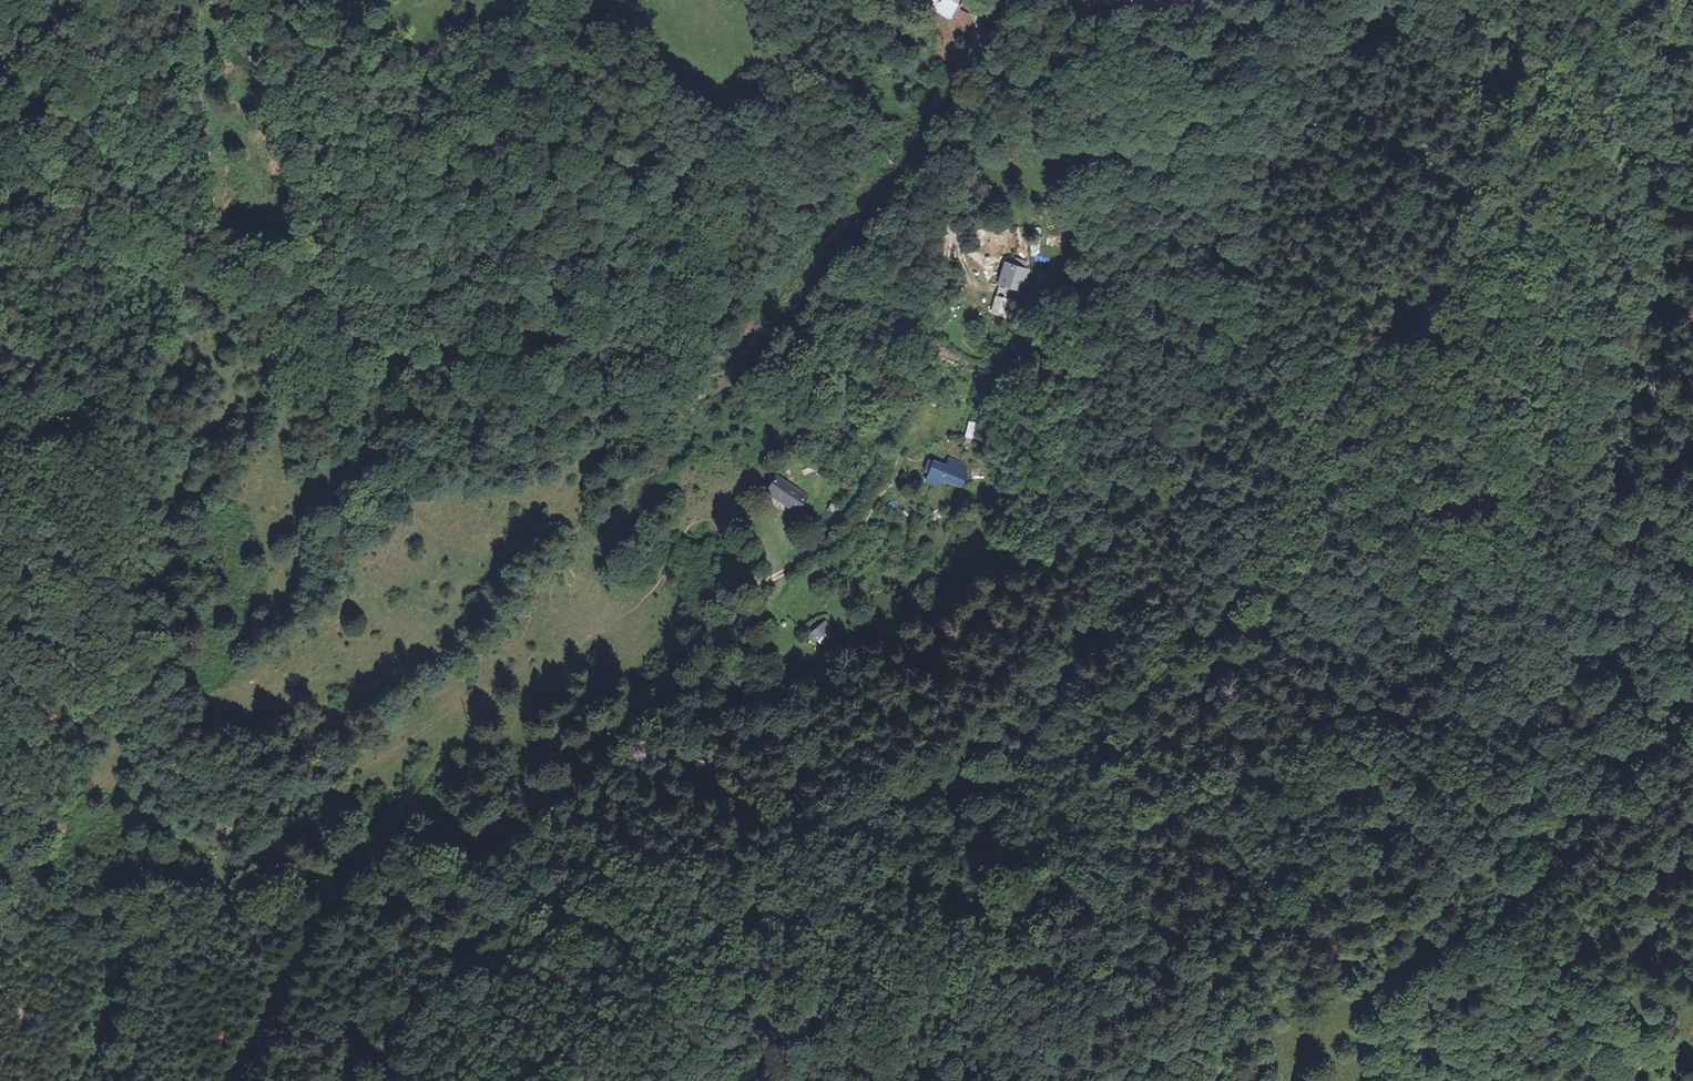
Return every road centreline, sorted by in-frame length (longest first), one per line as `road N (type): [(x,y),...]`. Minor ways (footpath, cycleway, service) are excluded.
road 1 (track): [(976,0),(930,341),(853,500),(701,656),(472,856),(309,966),(231,1080)]
road 2 (track): [(565,0),(556,46),(570,172),(541,241),(509,308),(452,360),(407,367),(319,349),(257,257),(212,236),(175,259),(128,212),(0,51)]

